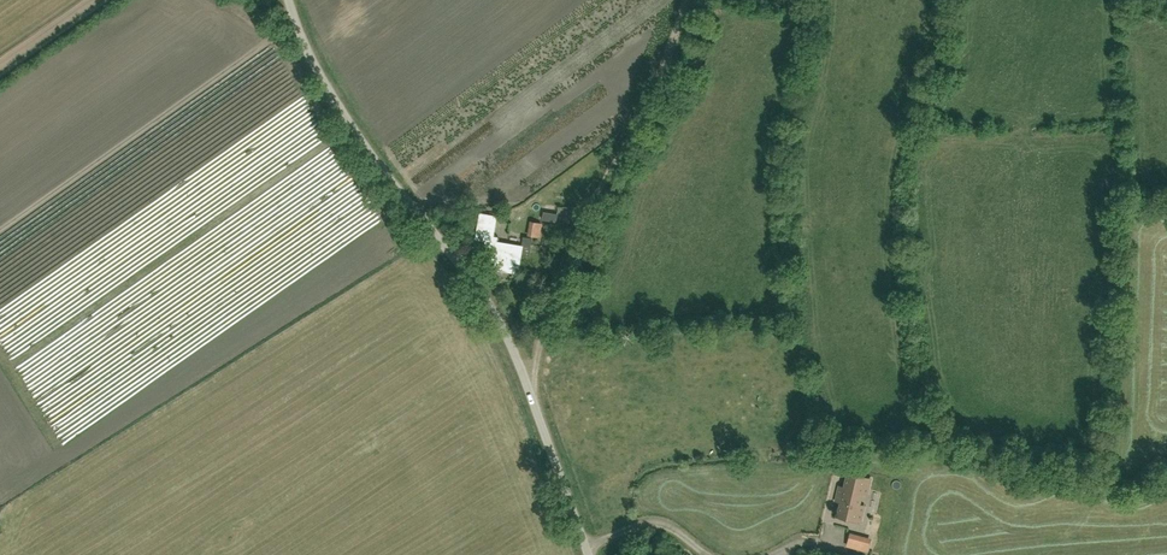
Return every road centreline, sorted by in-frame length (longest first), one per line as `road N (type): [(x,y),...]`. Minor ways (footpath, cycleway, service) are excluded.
road 1 (unclassified): [(588,554),(490,305),(344,116),(288,0)]
road 2 (track): [(687,0),(653,94),(560,266),(530,391)]

